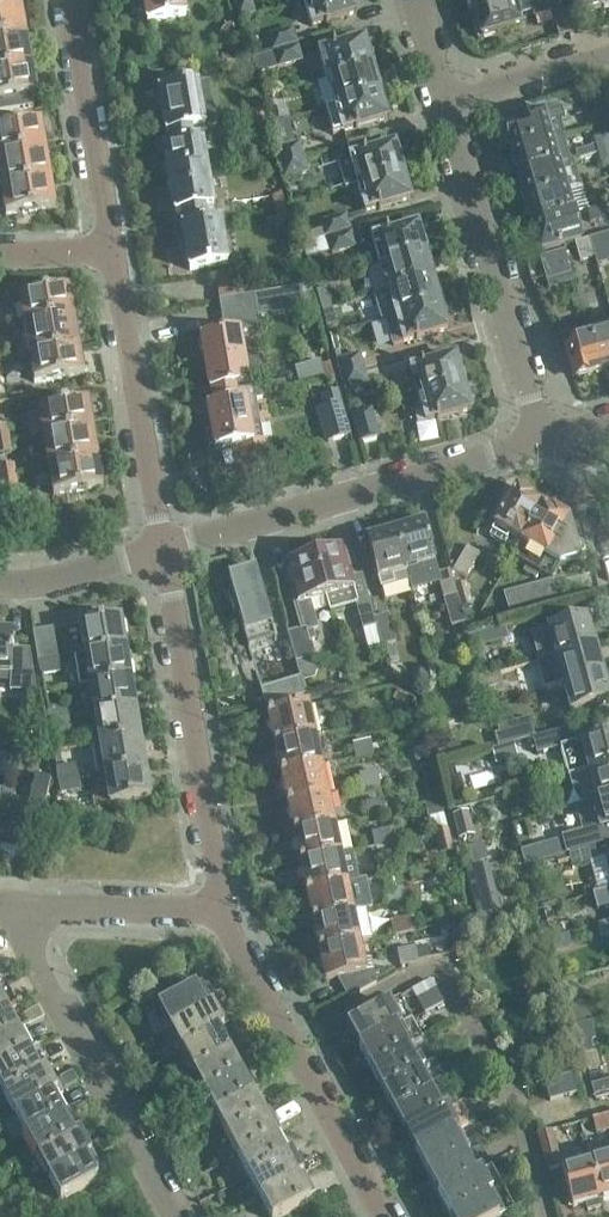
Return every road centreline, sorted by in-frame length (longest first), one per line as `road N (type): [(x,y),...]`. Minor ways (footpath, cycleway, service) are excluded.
road 1 (residential): [(294,1047),(440,964),(520,1118),(547,1216)]
road 2 (residential): [(163,550),(546,435)]
road 3 (residential): [(222,912),(163,550)]
road 4 (residential): [(170,1216),(8,903)]
road 5 (residential): [(546,435),(446,98)]
road 6 (residential): [(163,550),(114,251)]
road 7 (residential): [(114,251),(70,0)]
road 8 (residential): [(8,903),(222,912)]
road 9 (residential): [(380,1216),(294,1047)]
road 10 (residential): [(446,98),(608,52)]
road 11 (residential): [(0,583),(34,584),(163,550)]
road 12 (residential): [(294,1047),(222,912)]

